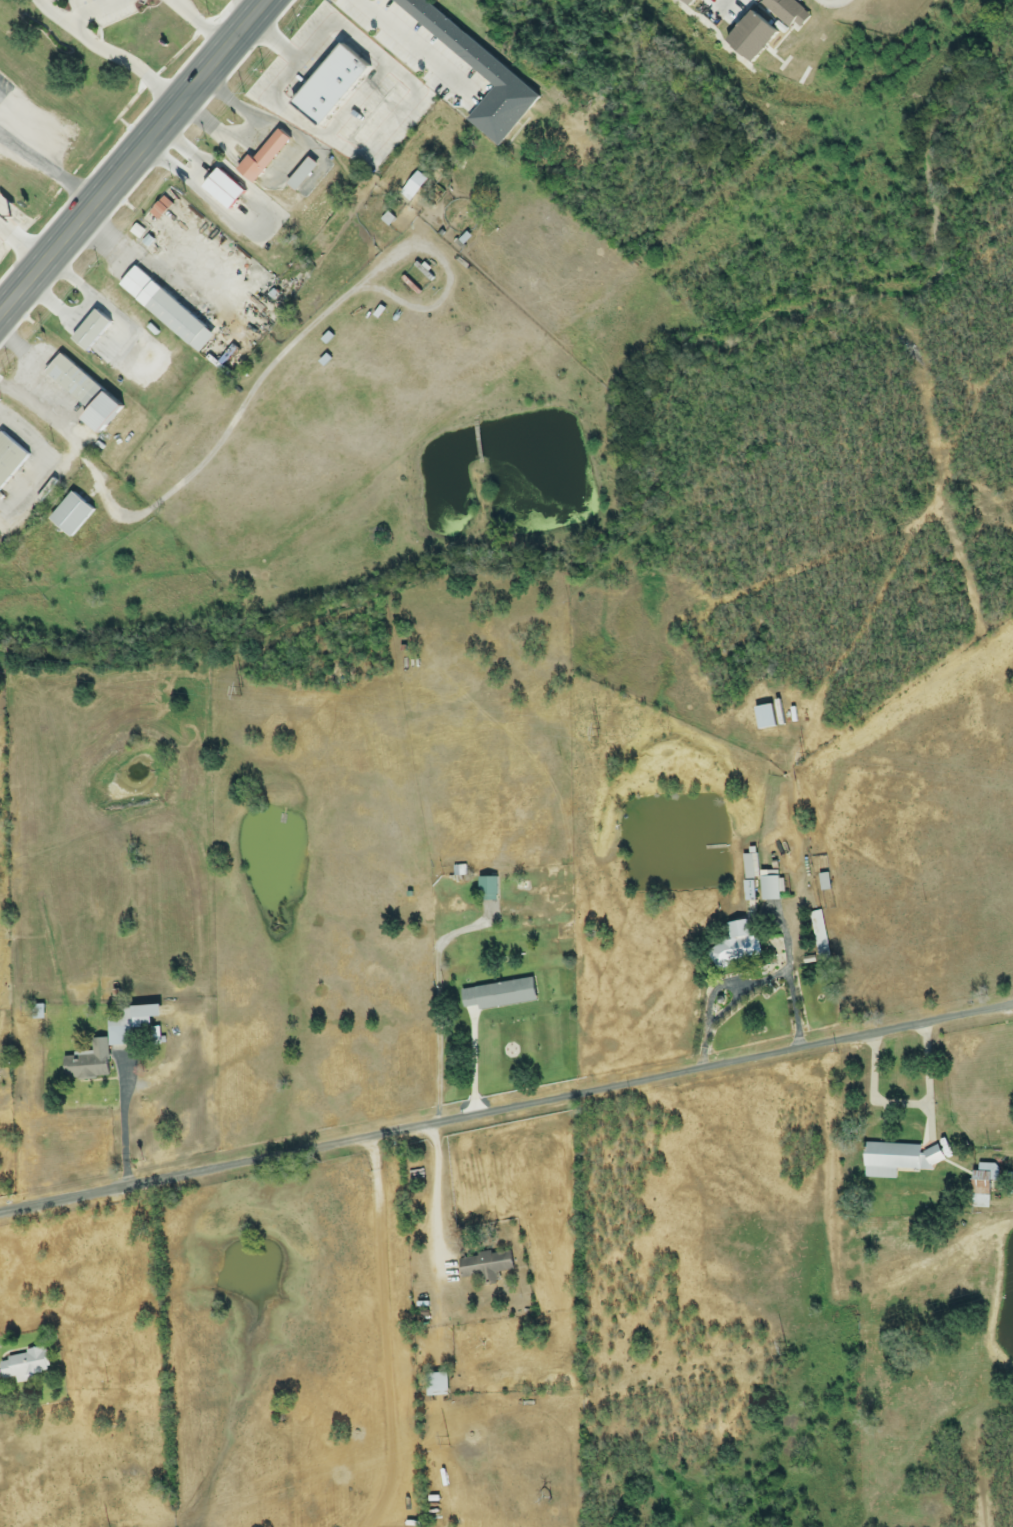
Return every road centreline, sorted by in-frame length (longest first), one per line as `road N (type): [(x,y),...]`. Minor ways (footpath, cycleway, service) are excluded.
road 1 (residential): [(0,1212),(1012,1002)]
road 2 (primary): [(265,0),(0,312)]

